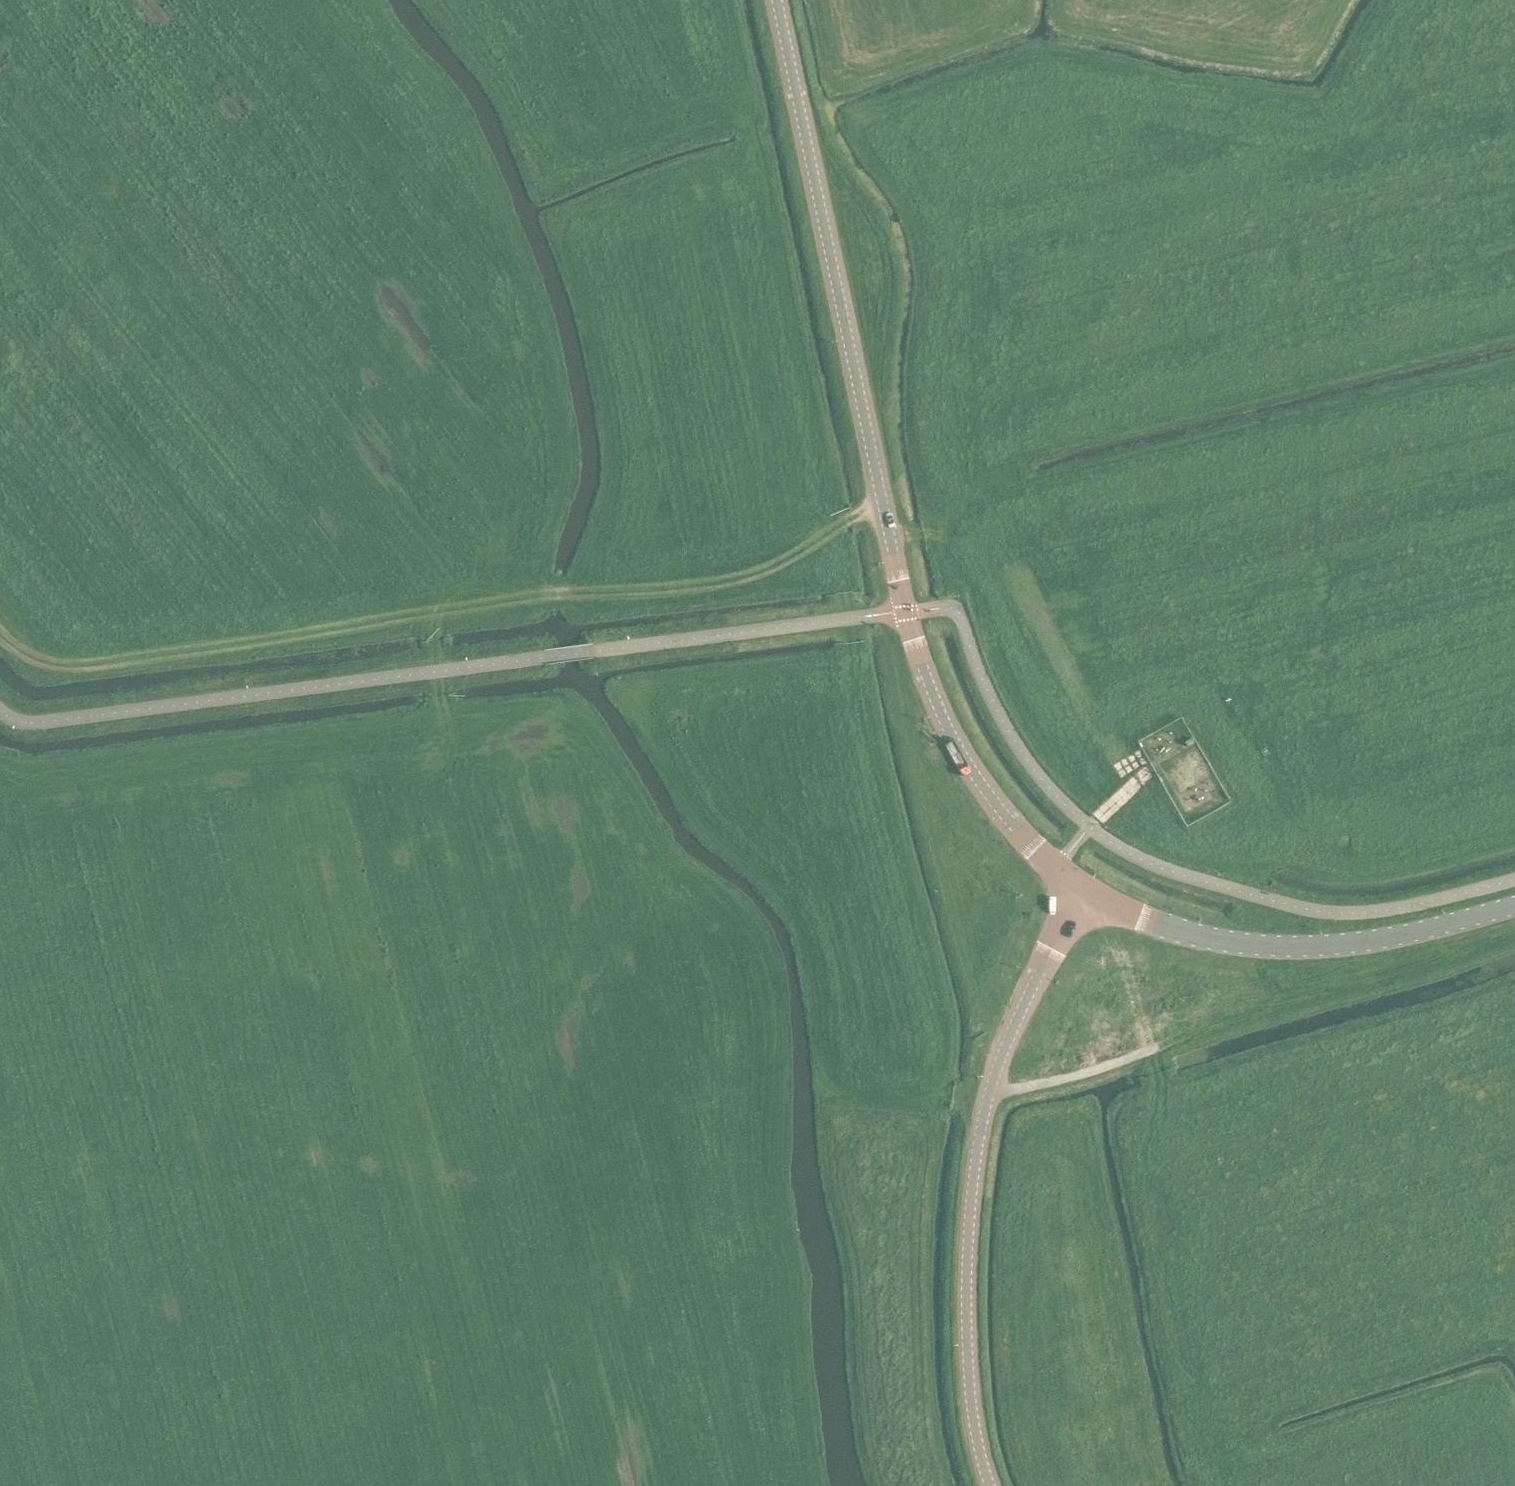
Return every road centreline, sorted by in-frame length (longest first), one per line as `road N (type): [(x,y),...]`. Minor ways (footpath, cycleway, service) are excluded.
road 1 (tertiary): [(1084,891),(1002,812),(951,733),(924,674),(778,0)]
road 2 (tertiary): [(990,1485),(967,1353),(981,1122),(1021,1007),(1084,891)]
road 3 (tertiary): [(1084,891),(1200,935),(1288,945),(1398,937),(1514,906)]

